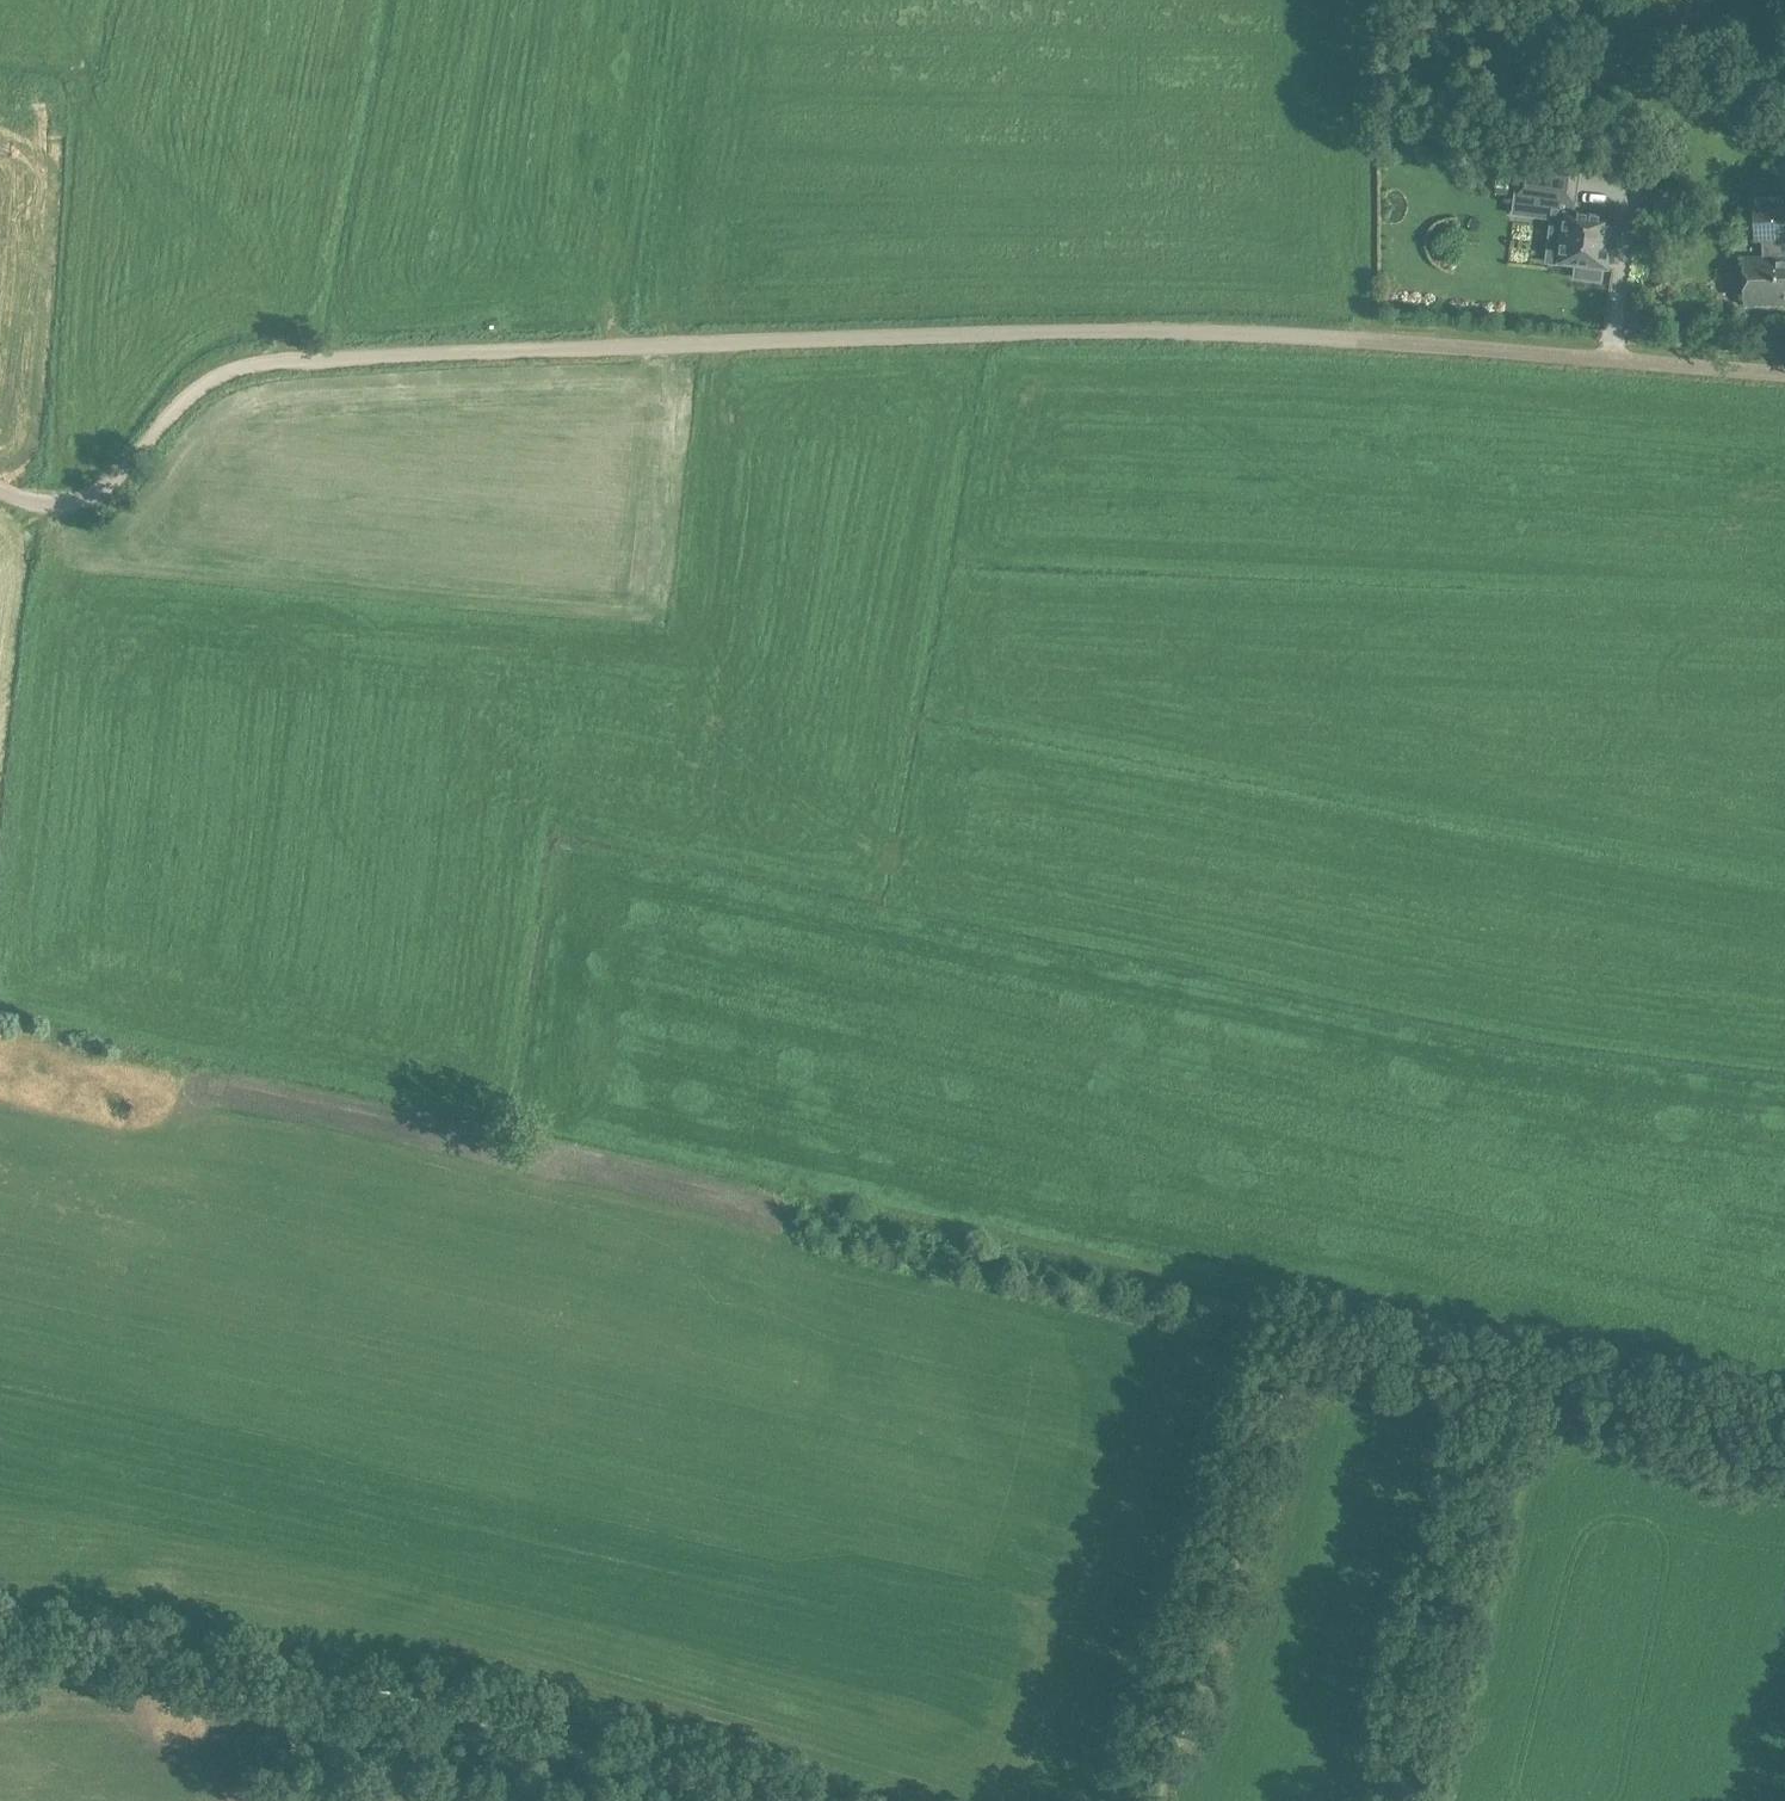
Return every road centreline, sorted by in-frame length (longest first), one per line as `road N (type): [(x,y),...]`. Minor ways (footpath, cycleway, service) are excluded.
road 1 (unclassified): [(1784,369),(1328,340),(1124,336),(264,366),(182,410),(122,478),(90,500),(54,510),(0,492)]

